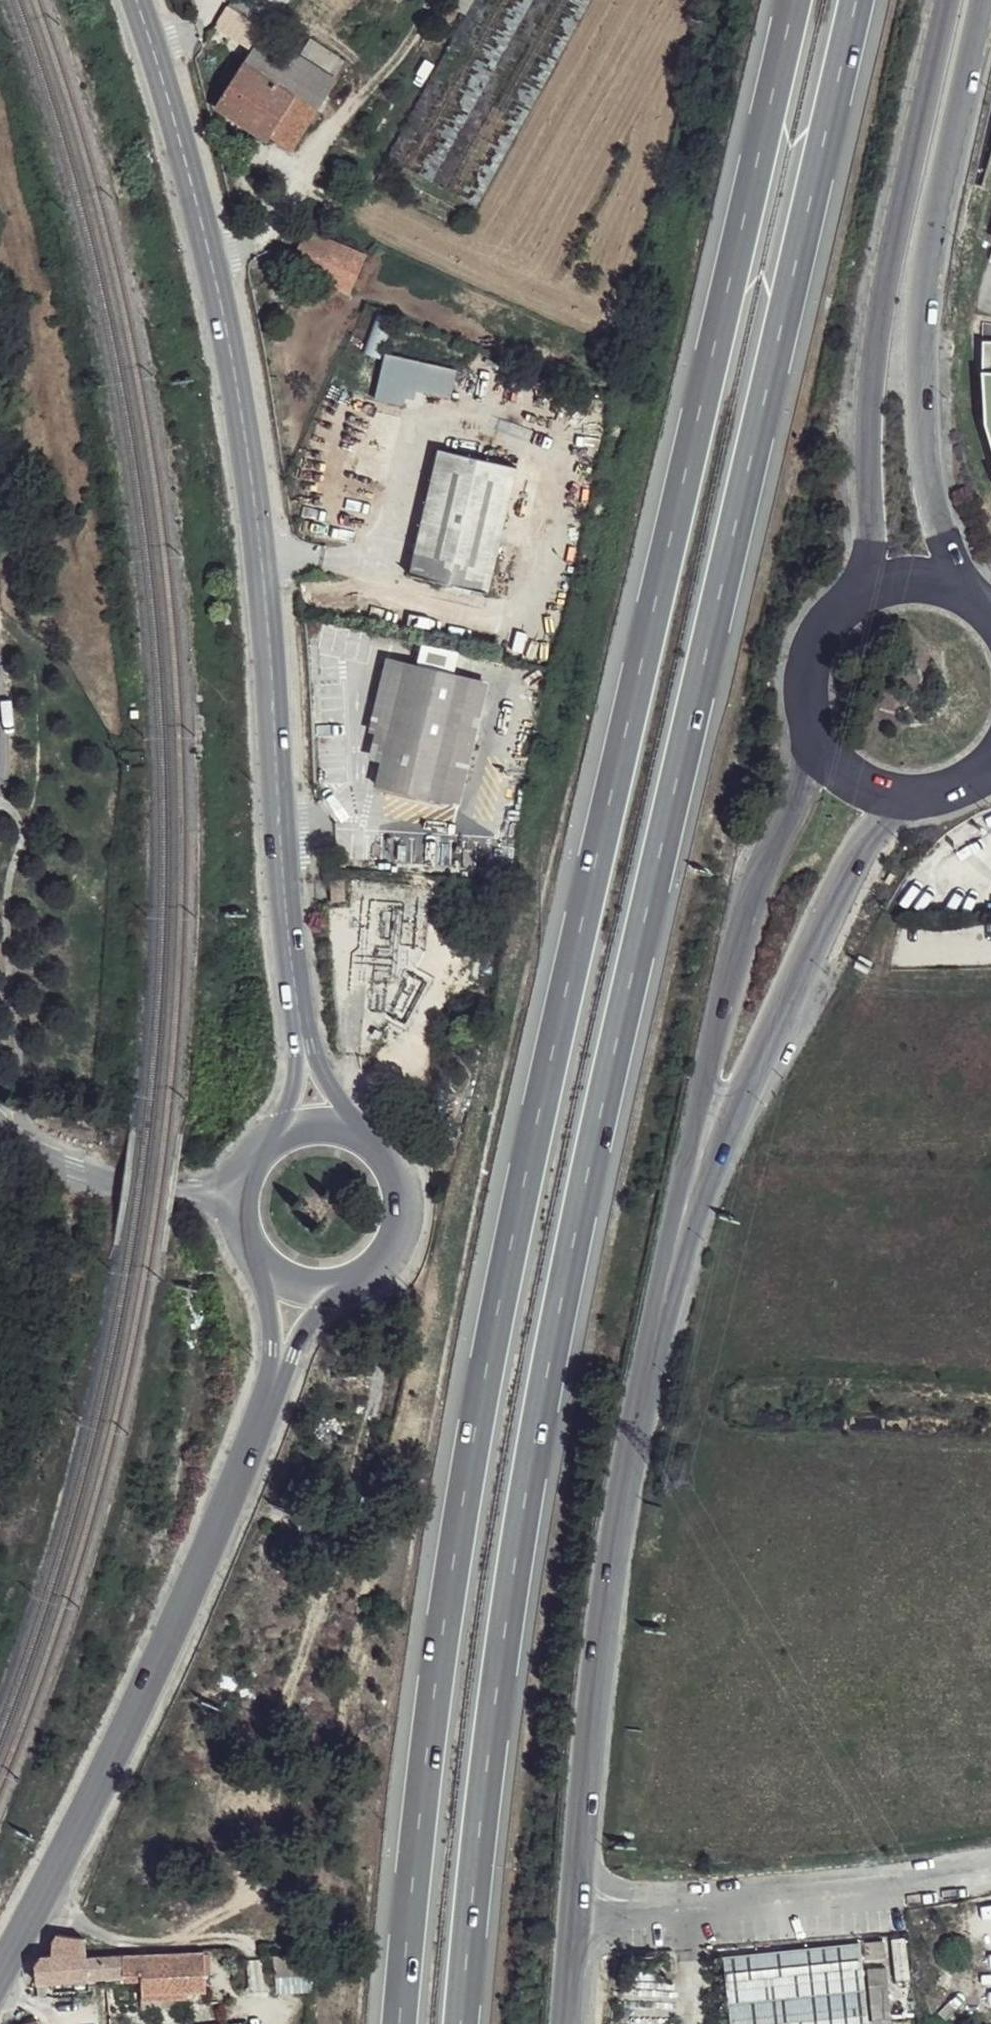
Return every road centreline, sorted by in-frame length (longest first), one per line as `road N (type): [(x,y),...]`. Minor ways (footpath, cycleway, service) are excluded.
road 1 (motorway): [(795,0),(484,1367),(432,1716),(400,2023)]
road 2 (motorway): [(459,2023),(493,1718),(551,1352),(855,0)]
road 3 (secondary): [(138,0),(218,269),(267,565),(305,999)]
road 4 (secondary): [(570,1912),(609,1601),(689,1190)]
road 5 (secondary): [(279,1356),(141,1705),(0,1979)]
road 6 (secondary): [(955,582),(927,469),(924,261),(983,0)]
road 7 (secondary): [(945,0),(885,259),(867,473),(874,583)]
road 8 (secondary): [(814,734),(756,879),(709,1060),(689,1190)]
road 9 (secondary): [(689,1190),(859,852),(900,799)]
road 10 (unclassified): [(990,1870),(833,1899),(570,1912)]
road 11 (residential): [(0,1134),(27,1158),(242,1203)]
road 12 (secondary): [(341,1285),(387,1259),(408,1211),(395,1160),(354,1127)]
road 13 (secondary): [(874,583),(819,627),(804,660),(801,695),(814,734)]
road 14 (secondary): [(305,999),(275,1138)]
road 15 (secondary): [(354,1127),(305,999)]

